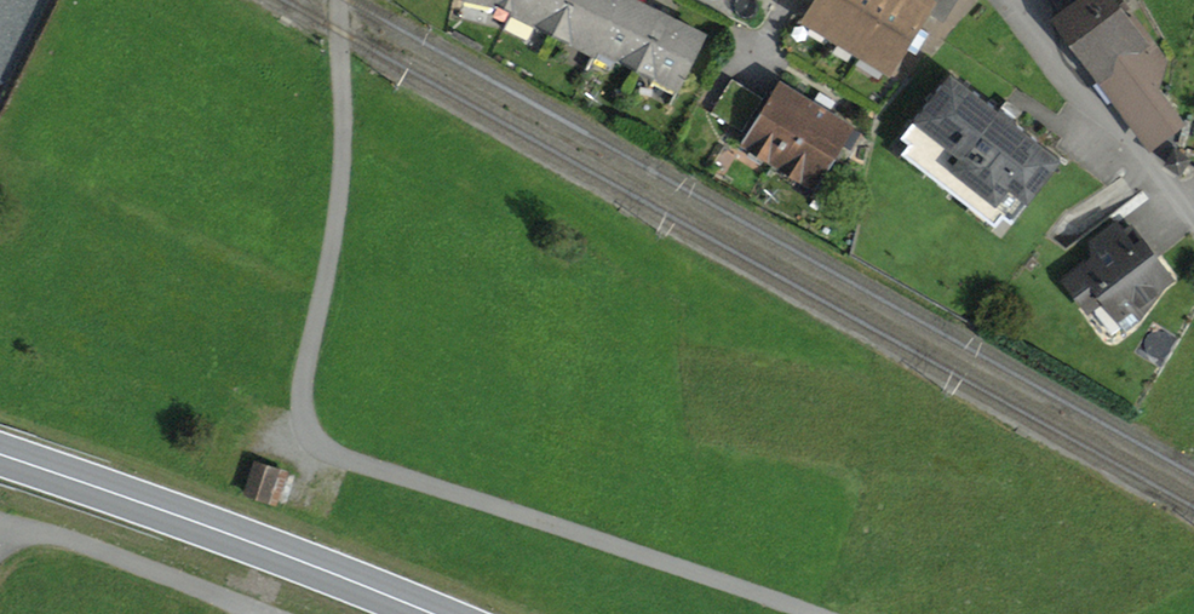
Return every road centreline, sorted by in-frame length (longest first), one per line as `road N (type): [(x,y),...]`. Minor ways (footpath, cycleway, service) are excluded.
road 1 (track): [(805,613),(331,453),(307,432),(304,383),(342,172),(341,0)]
road 2 (primary): [(428,613),(0,462)]
road 3 (residential): [(1021,0),(1193,221)]
road 4 (track): [(27,531),(266,613)]

